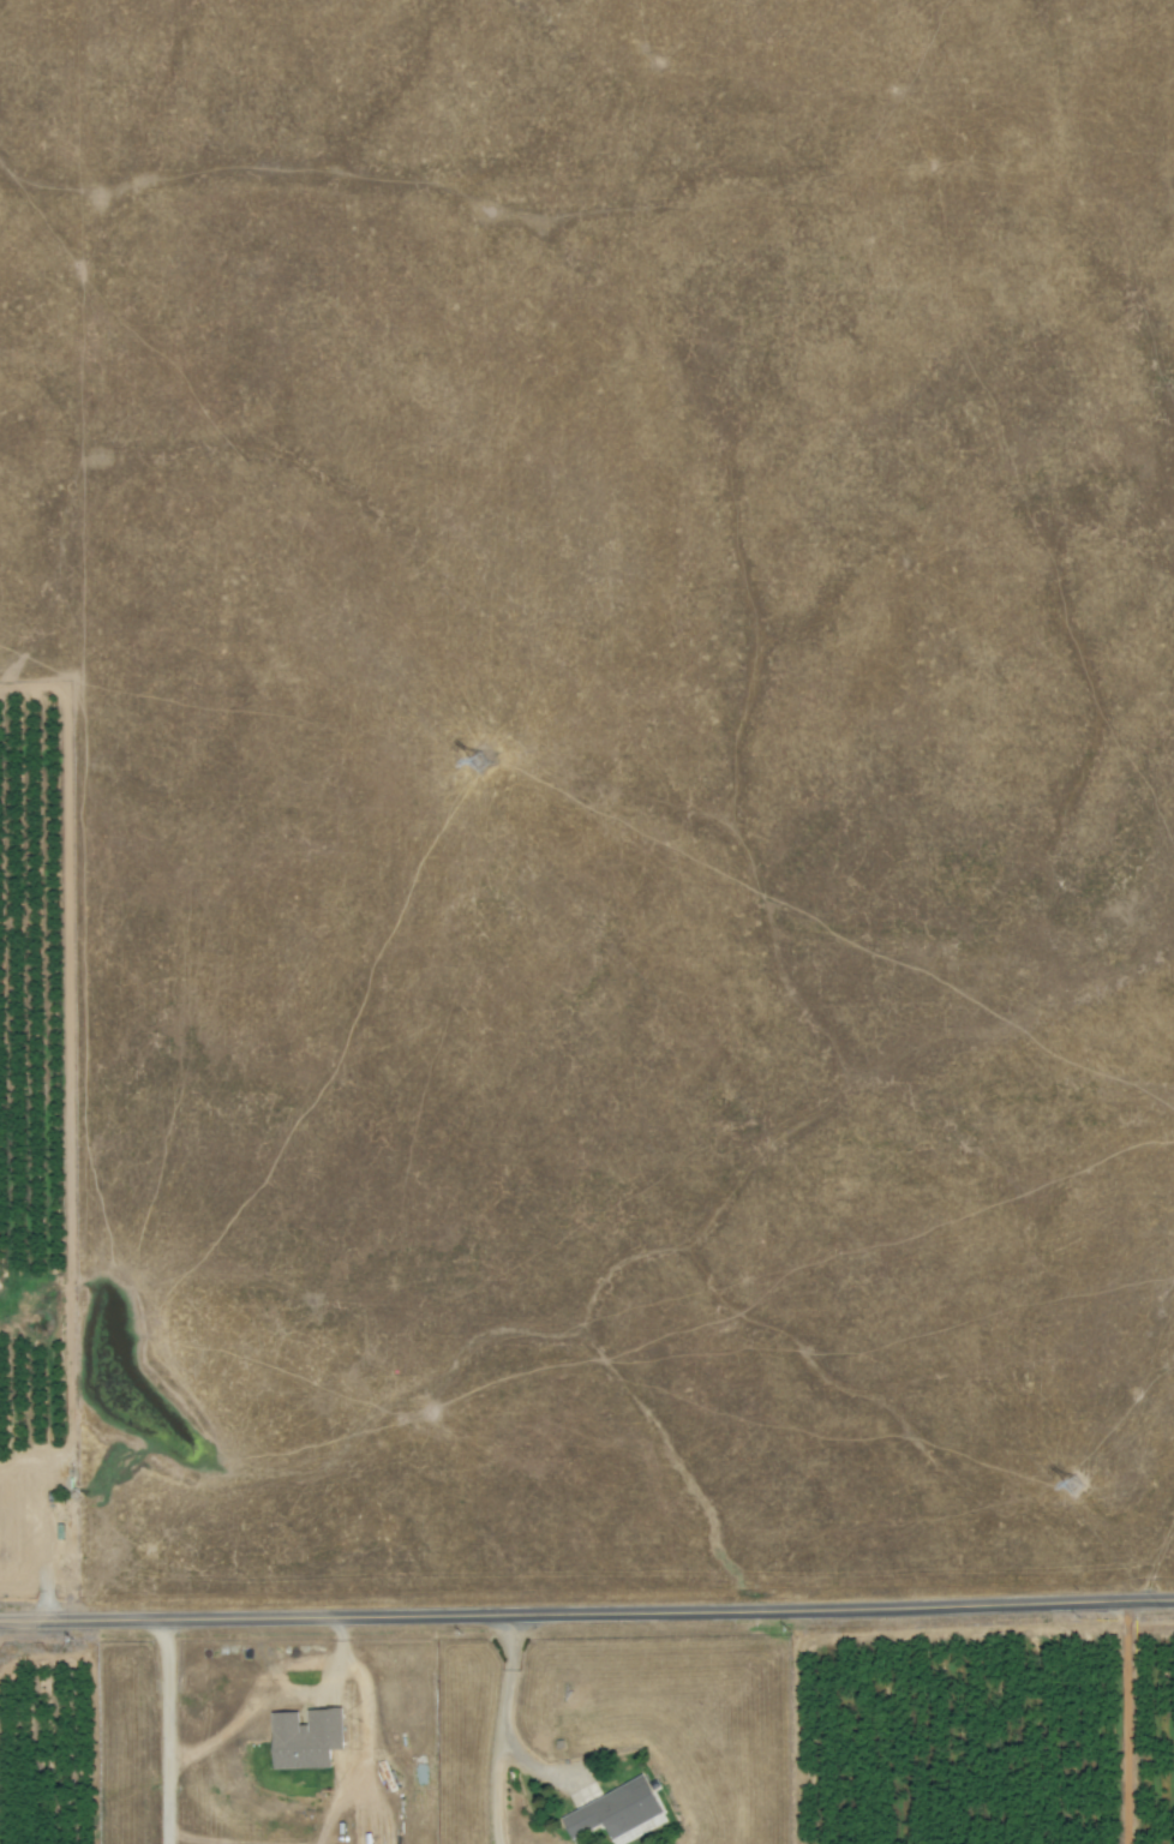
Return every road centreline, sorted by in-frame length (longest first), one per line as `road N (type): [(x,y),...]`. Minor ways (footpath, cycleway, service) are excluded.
road 1 (residential): [(0,1622),(1173,1606)]

